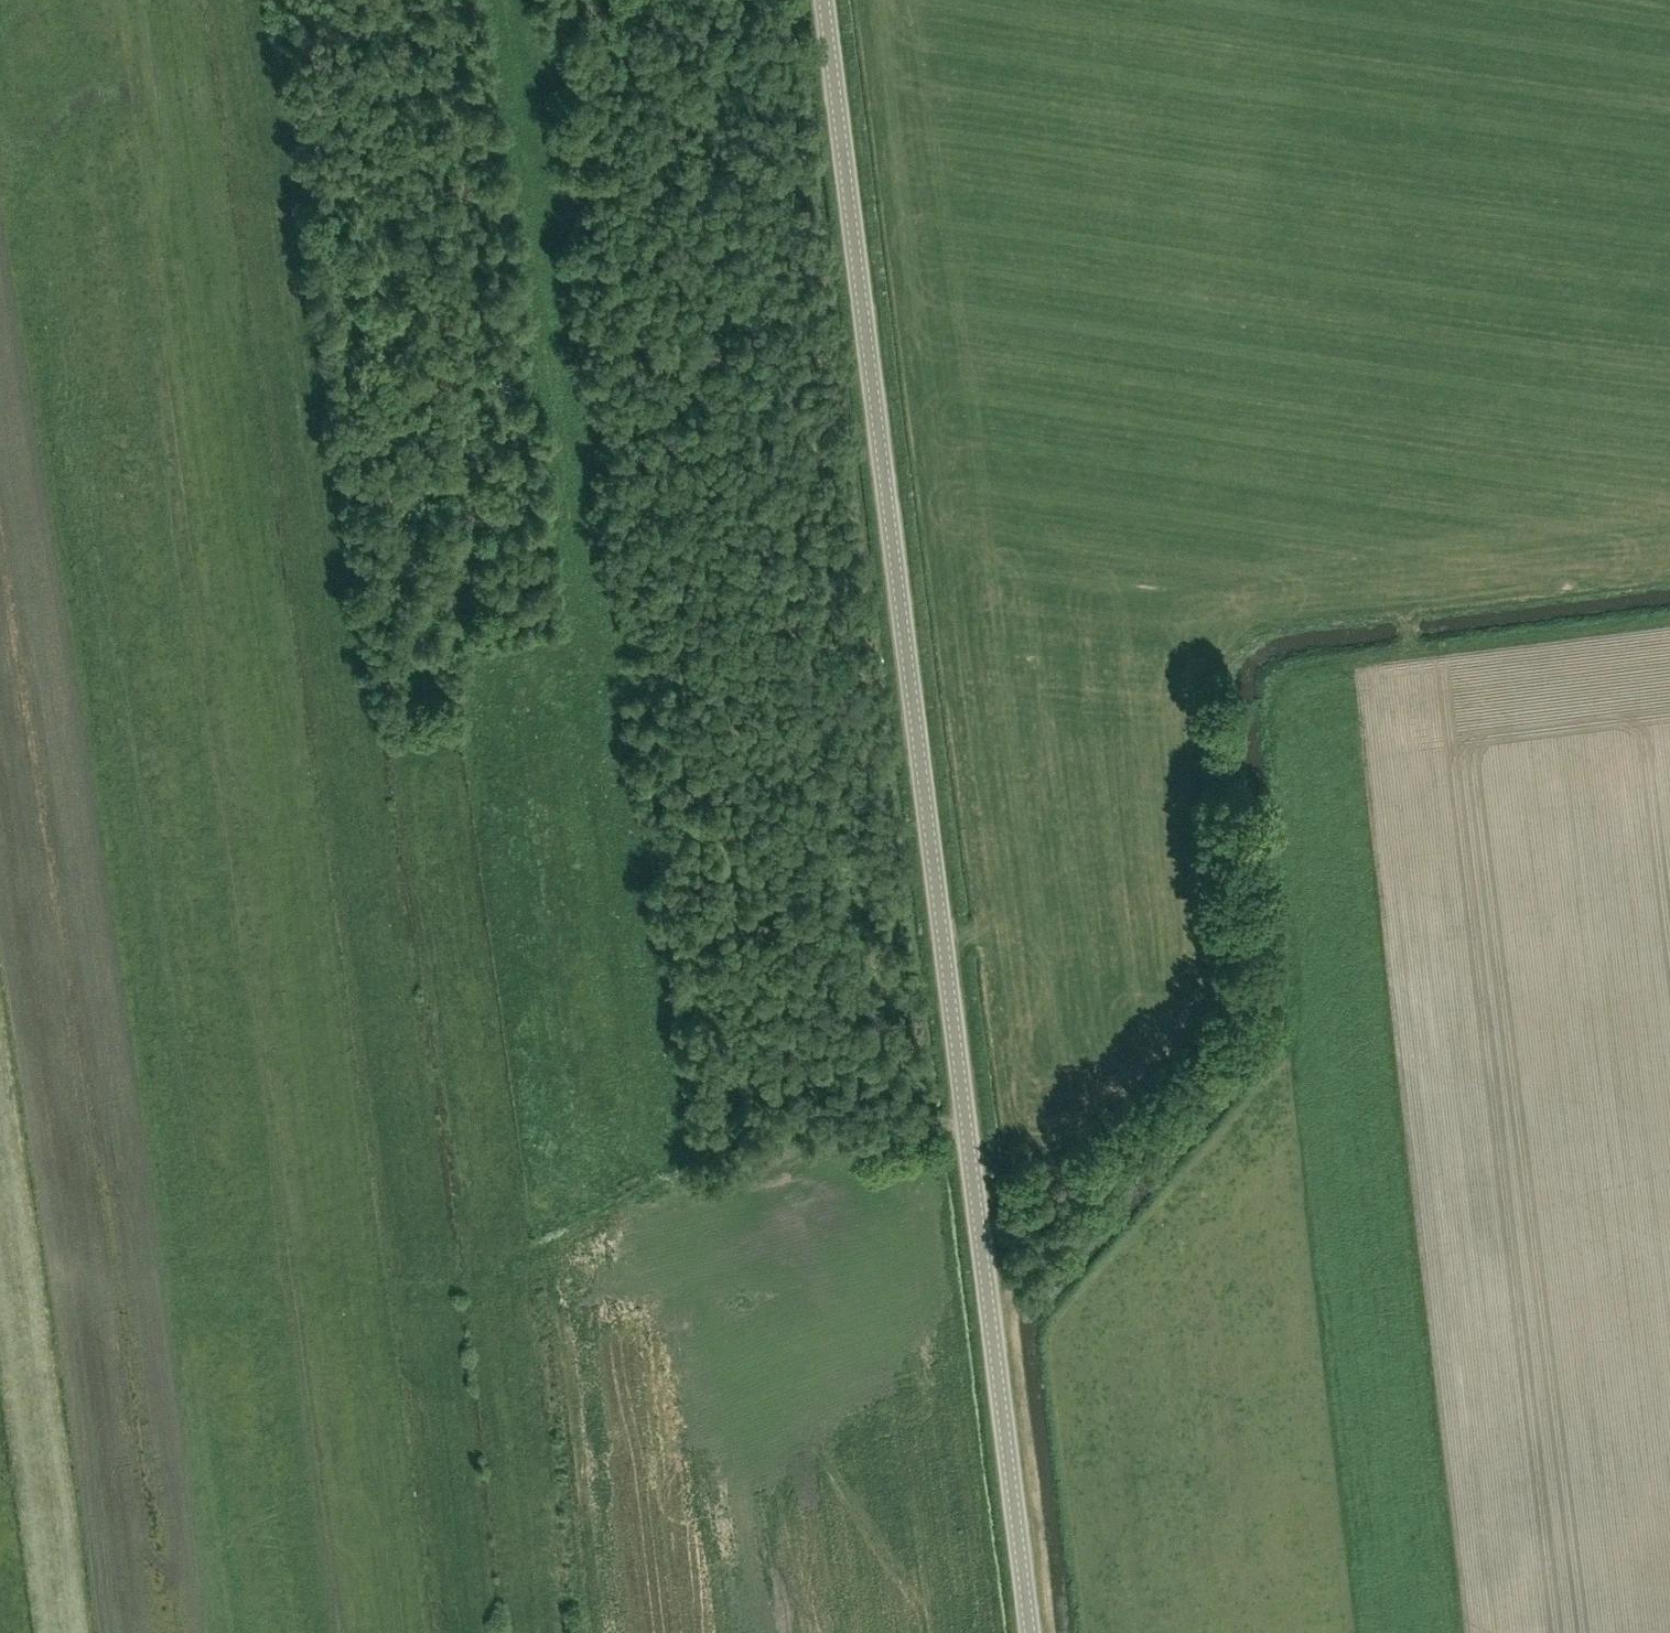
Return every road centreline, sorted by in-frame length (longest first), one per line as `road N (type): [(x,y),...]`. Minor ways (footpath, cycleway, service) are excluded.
road 1 (tertiary): [(1031,1632),(823,0)]

